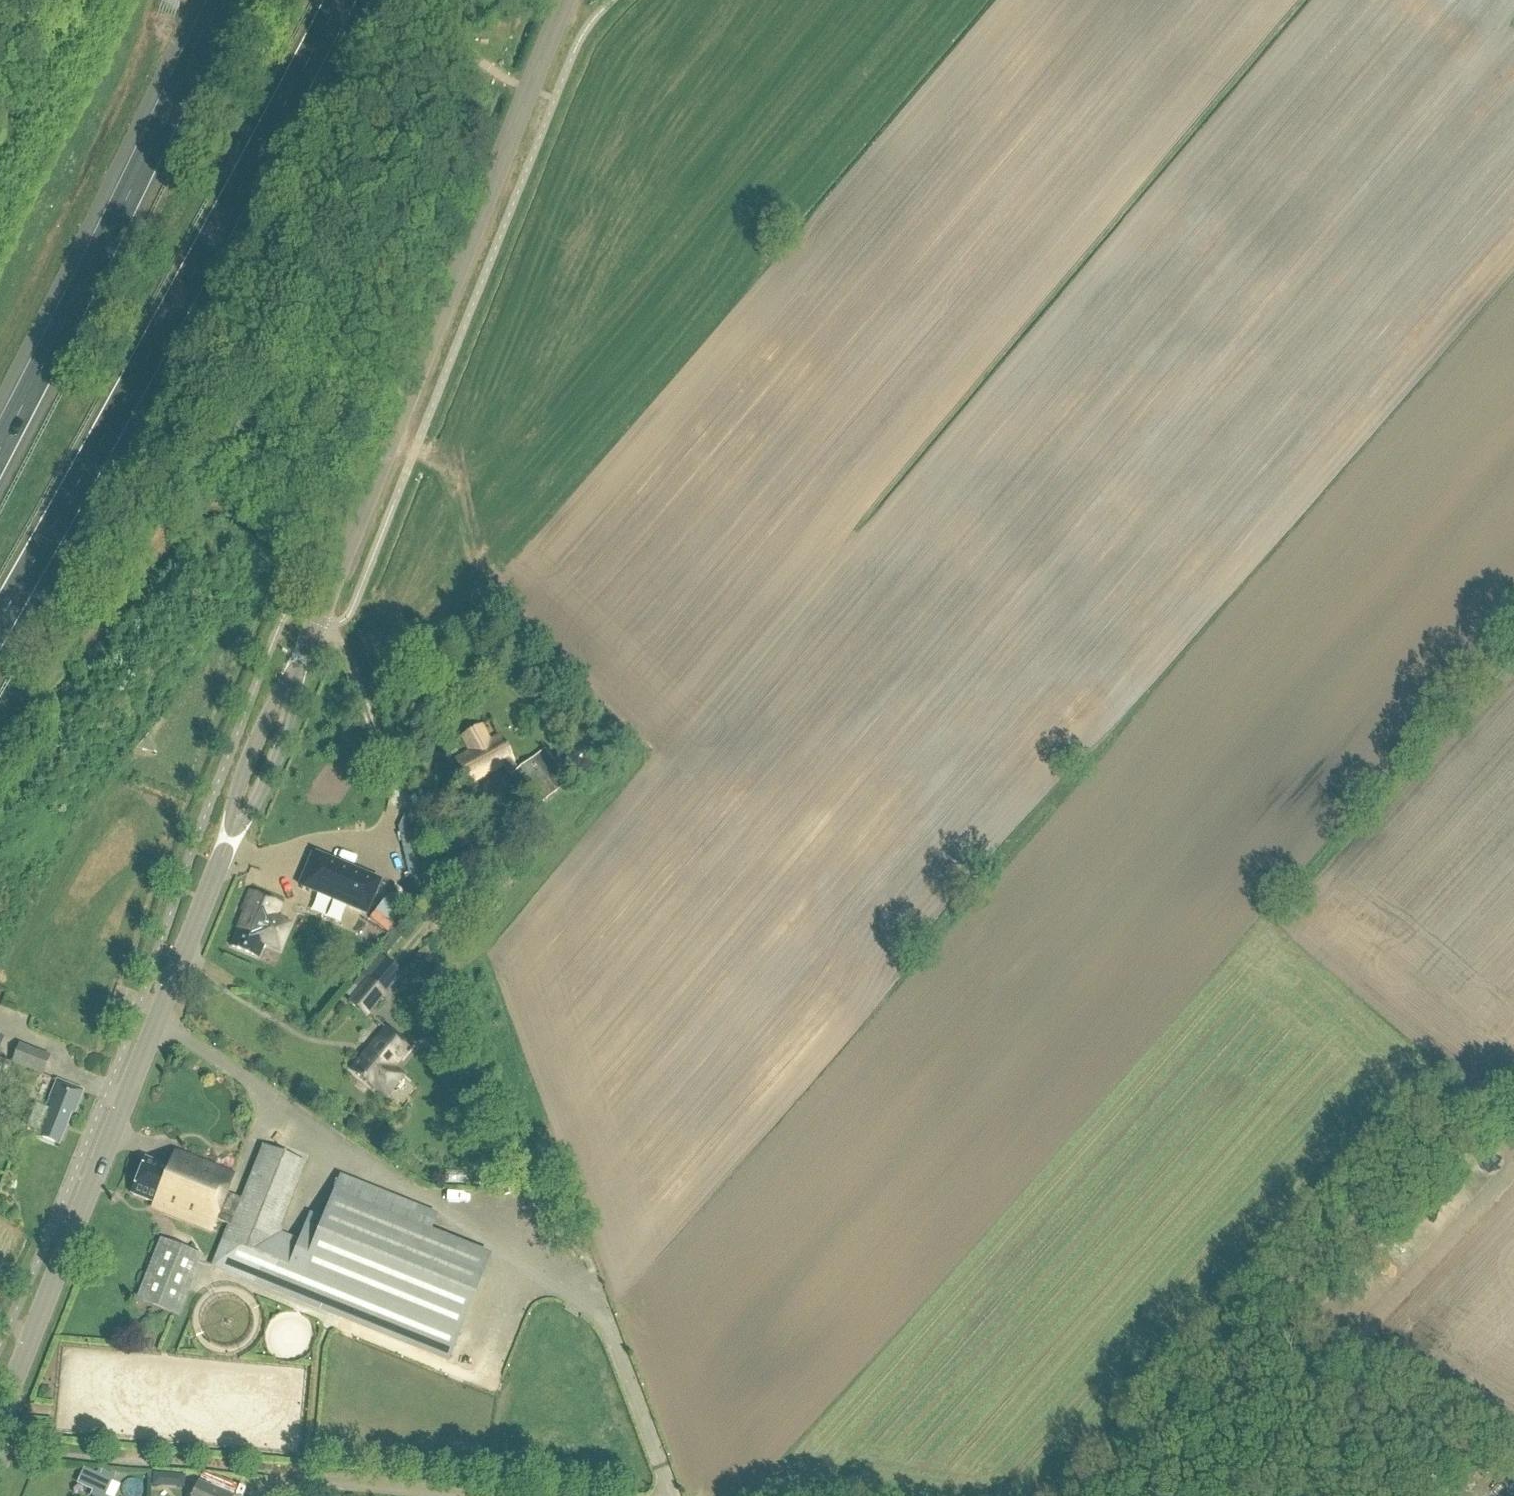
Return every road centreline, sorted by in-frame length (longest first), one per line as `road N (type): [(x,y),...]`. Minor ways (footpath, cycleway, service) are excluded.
road 1 (secondary): [(291,686),(564,0)]
road 2 (motorway): [(0,625),(341,0)]
road 3 (secondary): [(0,1416),(235,827)]
road 4 (track): [(1102,1495),(1469,1110),(1513,1082)]
road 5 (motorway): [(221,0),(0,450)]
road 6 (residential): [(270,1495),(311,1479),(483,1495)]
road 7 (track): [(571,839),(475,948),(455,945),(432,923)]
road 8 (secondary): [(235,827),(278,760),(291,686)]
road 9 (secondary): [(291,686),(247,760),(235,827)]

